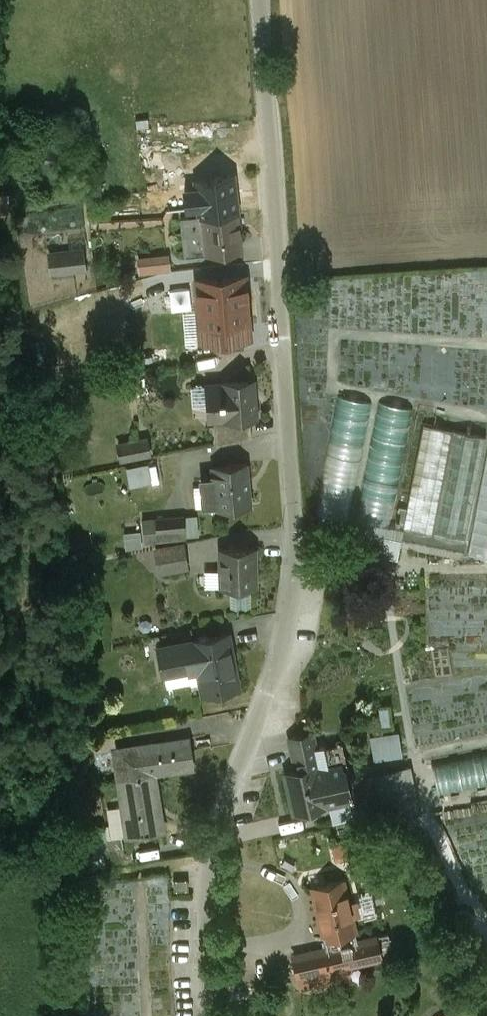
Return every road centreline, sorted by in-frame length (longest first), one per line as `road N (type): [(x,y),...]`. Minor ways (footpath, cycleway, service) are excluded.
road 1 (unclassified): [(261,0),(301,545),(297,603),(204,896),(210,1015)]

